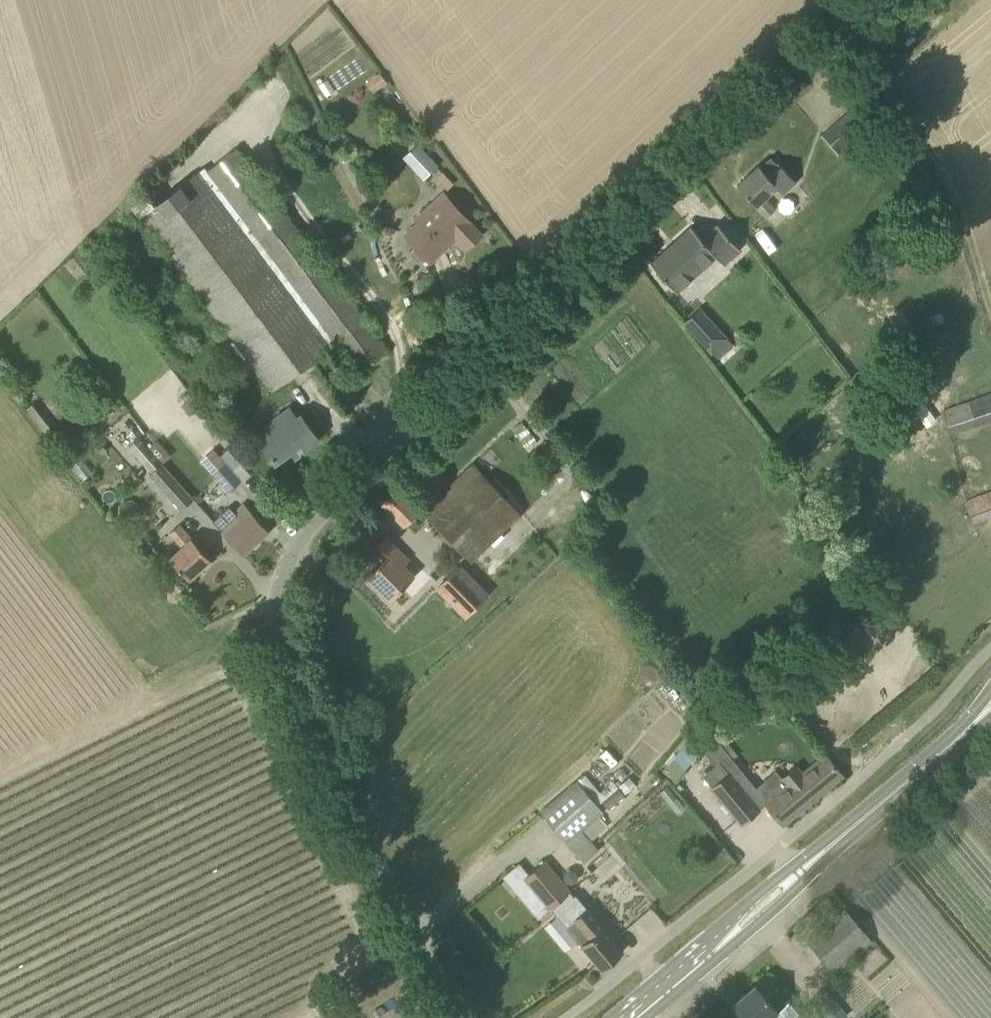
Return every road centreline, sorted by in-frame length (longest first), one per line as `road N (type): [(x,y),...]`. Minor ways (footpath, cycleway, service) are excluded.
road 1 (unclassified): [(458,1017),(290,684),(275,607),(285,566),(379,458),(852,0)]
road 2 (primary): [(808,867),(962,738)]

